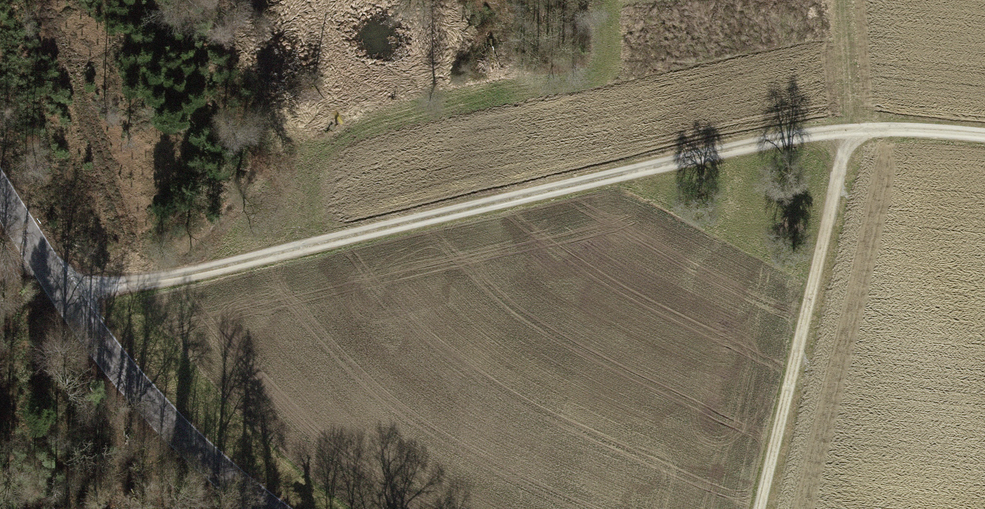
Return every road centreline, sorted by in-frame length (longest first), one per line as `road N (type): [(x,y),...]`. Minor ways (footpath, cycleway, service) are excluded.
road 1 (track): [(73,301),(755,143),(850,131),(984,136)]
road 2 (track): [(759,508),(850,131),(839,0)]
road 3 (tertiary): [(0,190),(124,368),(266,508)]

